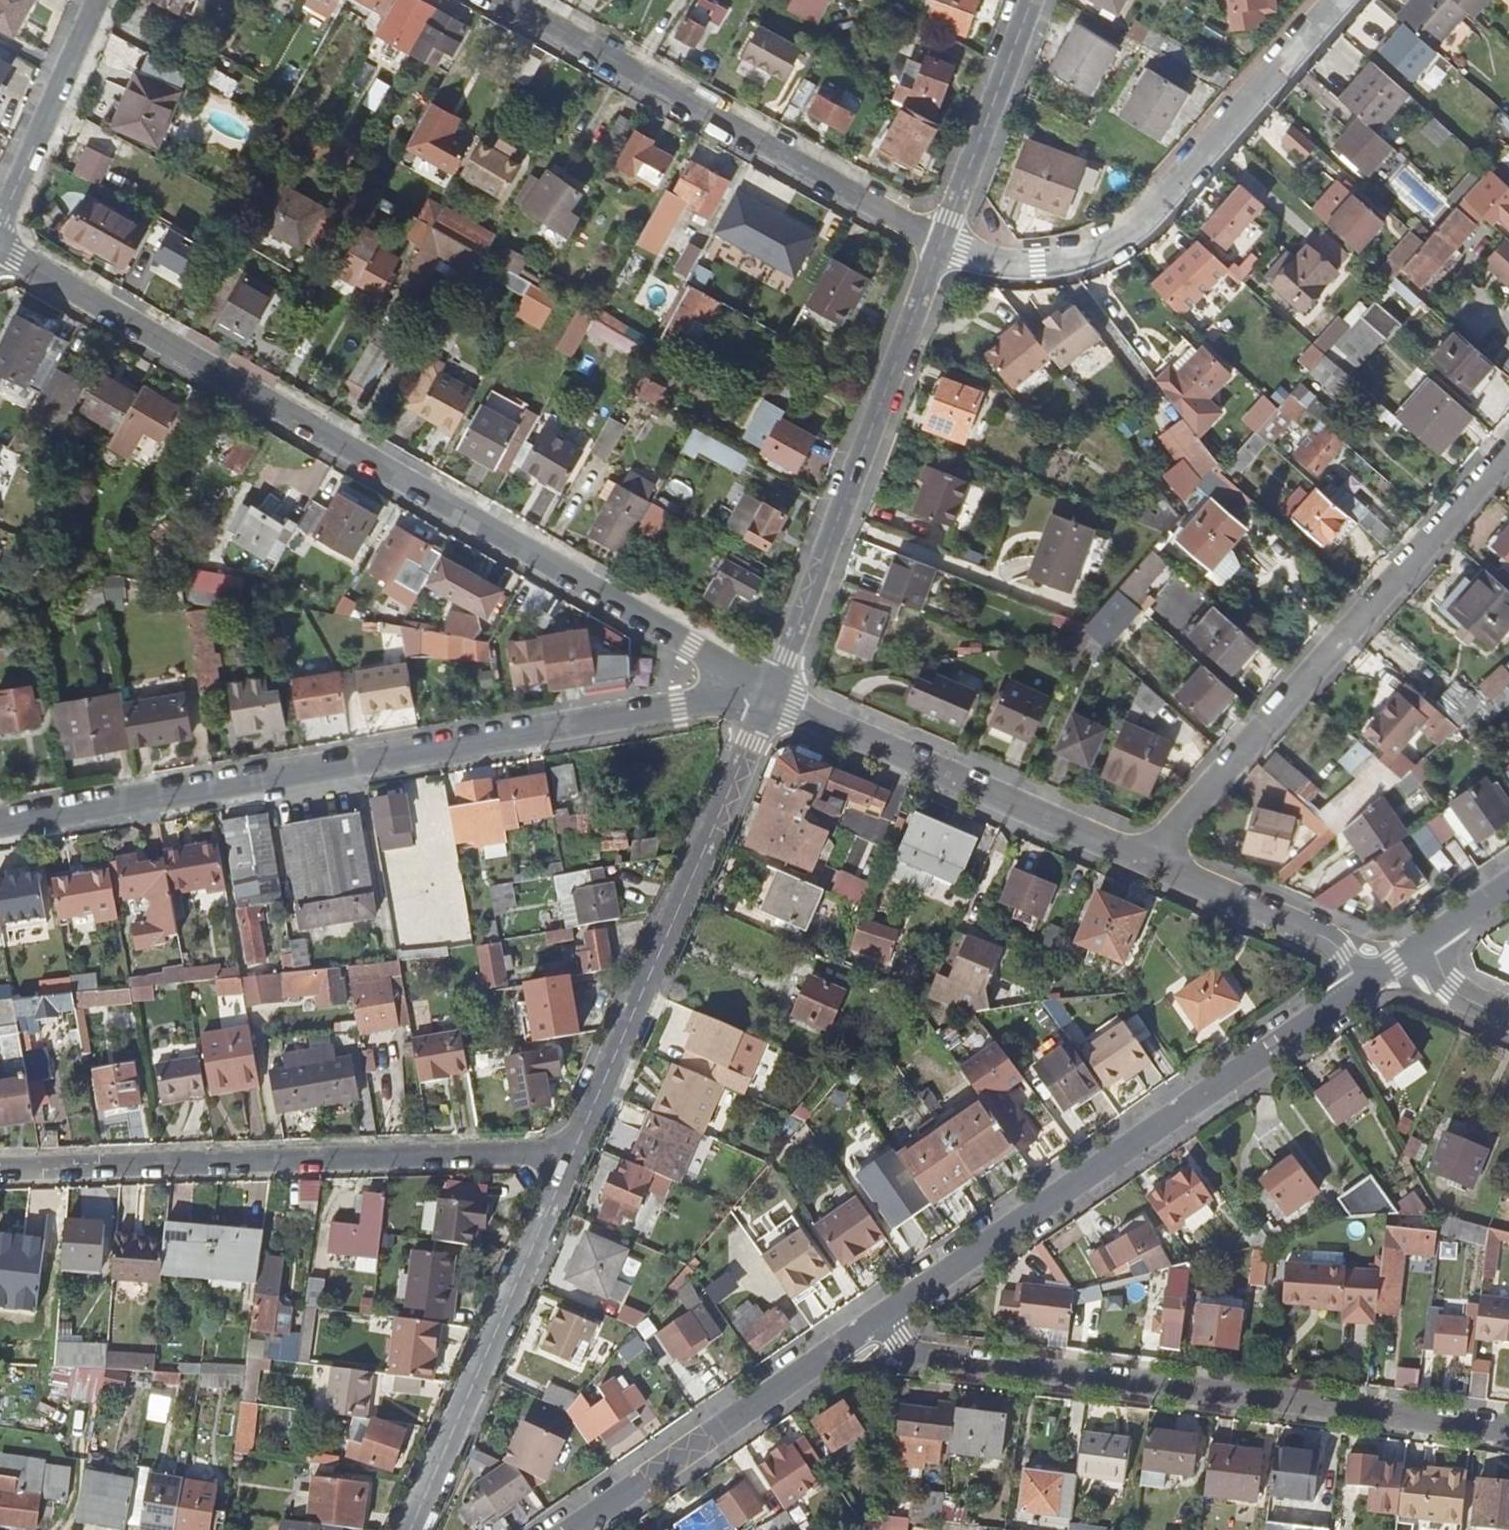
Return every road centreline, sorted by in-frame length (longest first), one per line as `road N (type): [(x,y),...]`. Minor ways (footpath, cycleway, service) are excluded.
road 1 (residential): [(772,693),(0,250)]
road 2 (residential): [(0,822),(772,693)]
road 3 (residential): [(880,1316),(912,1355),(1508,1431)]
road 4 (residential): [(880,1316),(1366,984)]
road 5 (residential): [(0,1168),(406,1153),(574,1156)]
road 6 (residential): [(1508,449),(1139,861)]
road 7 (residential): [(939,242),(1001,265),(1067,266),(1137,228),(1336,0)]
road 8 (residential): [(574,1156),(772,693)]
road 9 (residential): [(504,0),(939,242)]
road 10 (residential): [(772,693),(939,242)]
road 11 (residential): [(410,1529),(574,1156)]
road 12 (residential): [(772,693),(1139,861)]
road 13 (residential): [(573,1529),(880,1316)]
road 14 (residential): [(1139,861),(1346,953),(1366,984)]
road 15 (residential): [(939,242),(1031,0)]
road 16 (residential): [(0,221),(96,0)]

